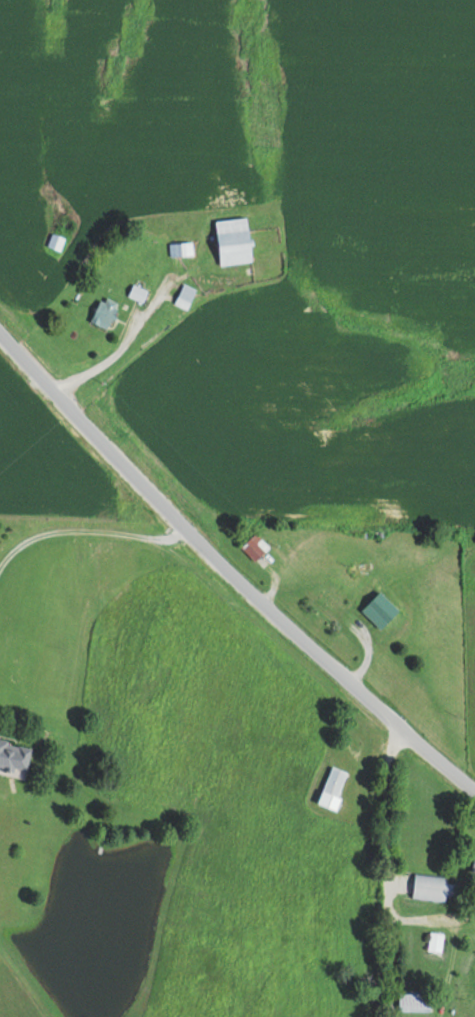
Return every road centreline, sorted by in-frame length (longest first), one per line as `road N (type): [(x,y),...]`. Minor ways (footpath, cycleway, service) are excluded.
road 1 (residential): [(406,801),(395,769),(272,651),(48,356),(0,308)]
road 2 (residential): [(402,1016),(406,801)]

